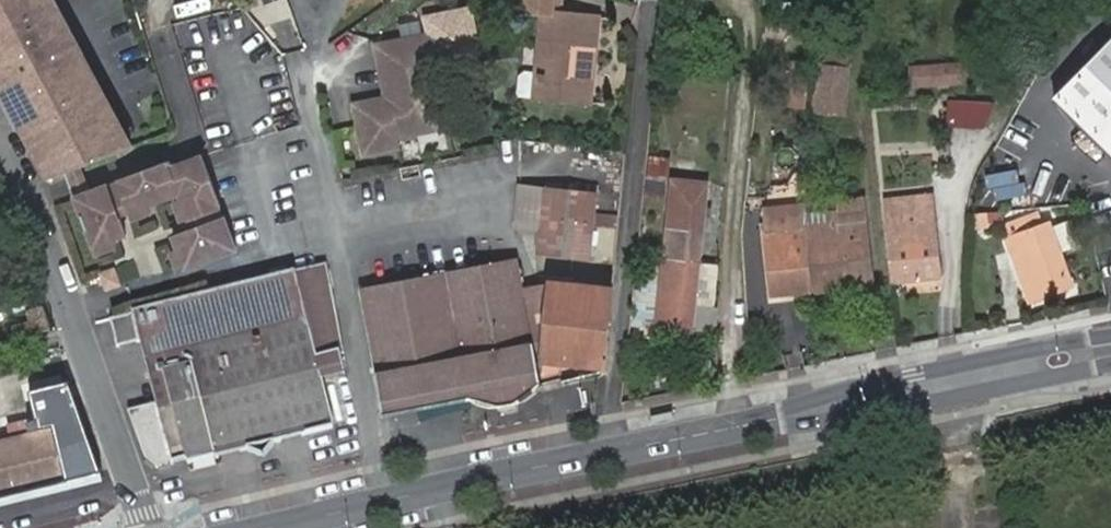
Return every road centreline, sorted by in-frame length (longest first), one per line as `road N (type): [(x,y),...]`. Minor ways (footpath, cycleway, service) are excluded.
road 1 (primary): [(281,527),(959,383)]
road 2 (residential): [(0,137),(26,186),(149,527)]
road 3 (primary): [(959,383),(1110,349)]
road 4 (unclassified): [(959,383),(956,527)]

